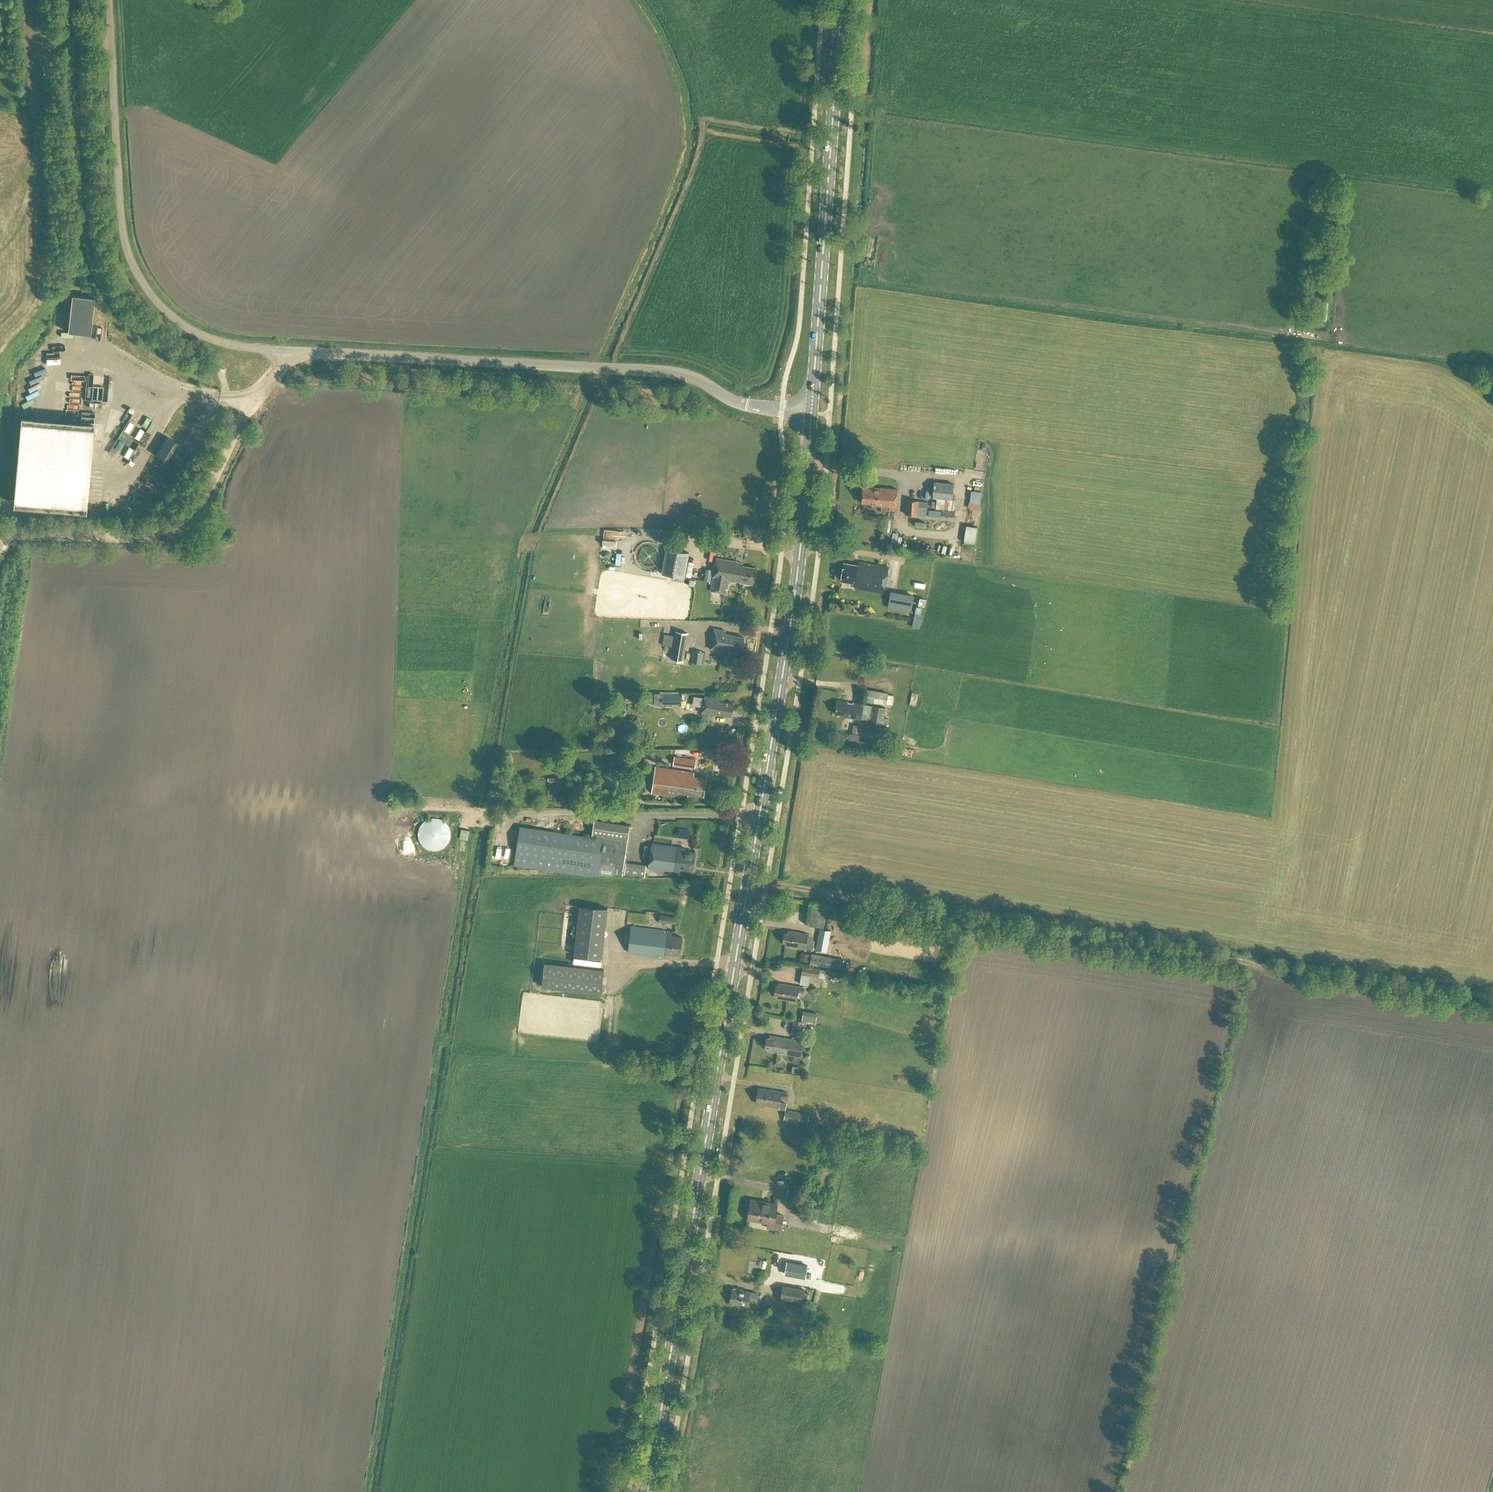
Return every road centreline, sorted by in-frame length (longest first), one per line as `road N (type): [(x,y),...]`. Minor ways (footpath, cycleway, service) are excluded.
road 1 (secondary): [(648,1491),(790,624),(811,413)]
road 2 (unclassified): [(811,413),(738,402),(674,372),(253,348),(186,327),(153,296),(123,239),(109,0)]
road 3 (track): [(749,880),(1492,1003)]
road 4 (secondary): [(811,413),(841,0)]

